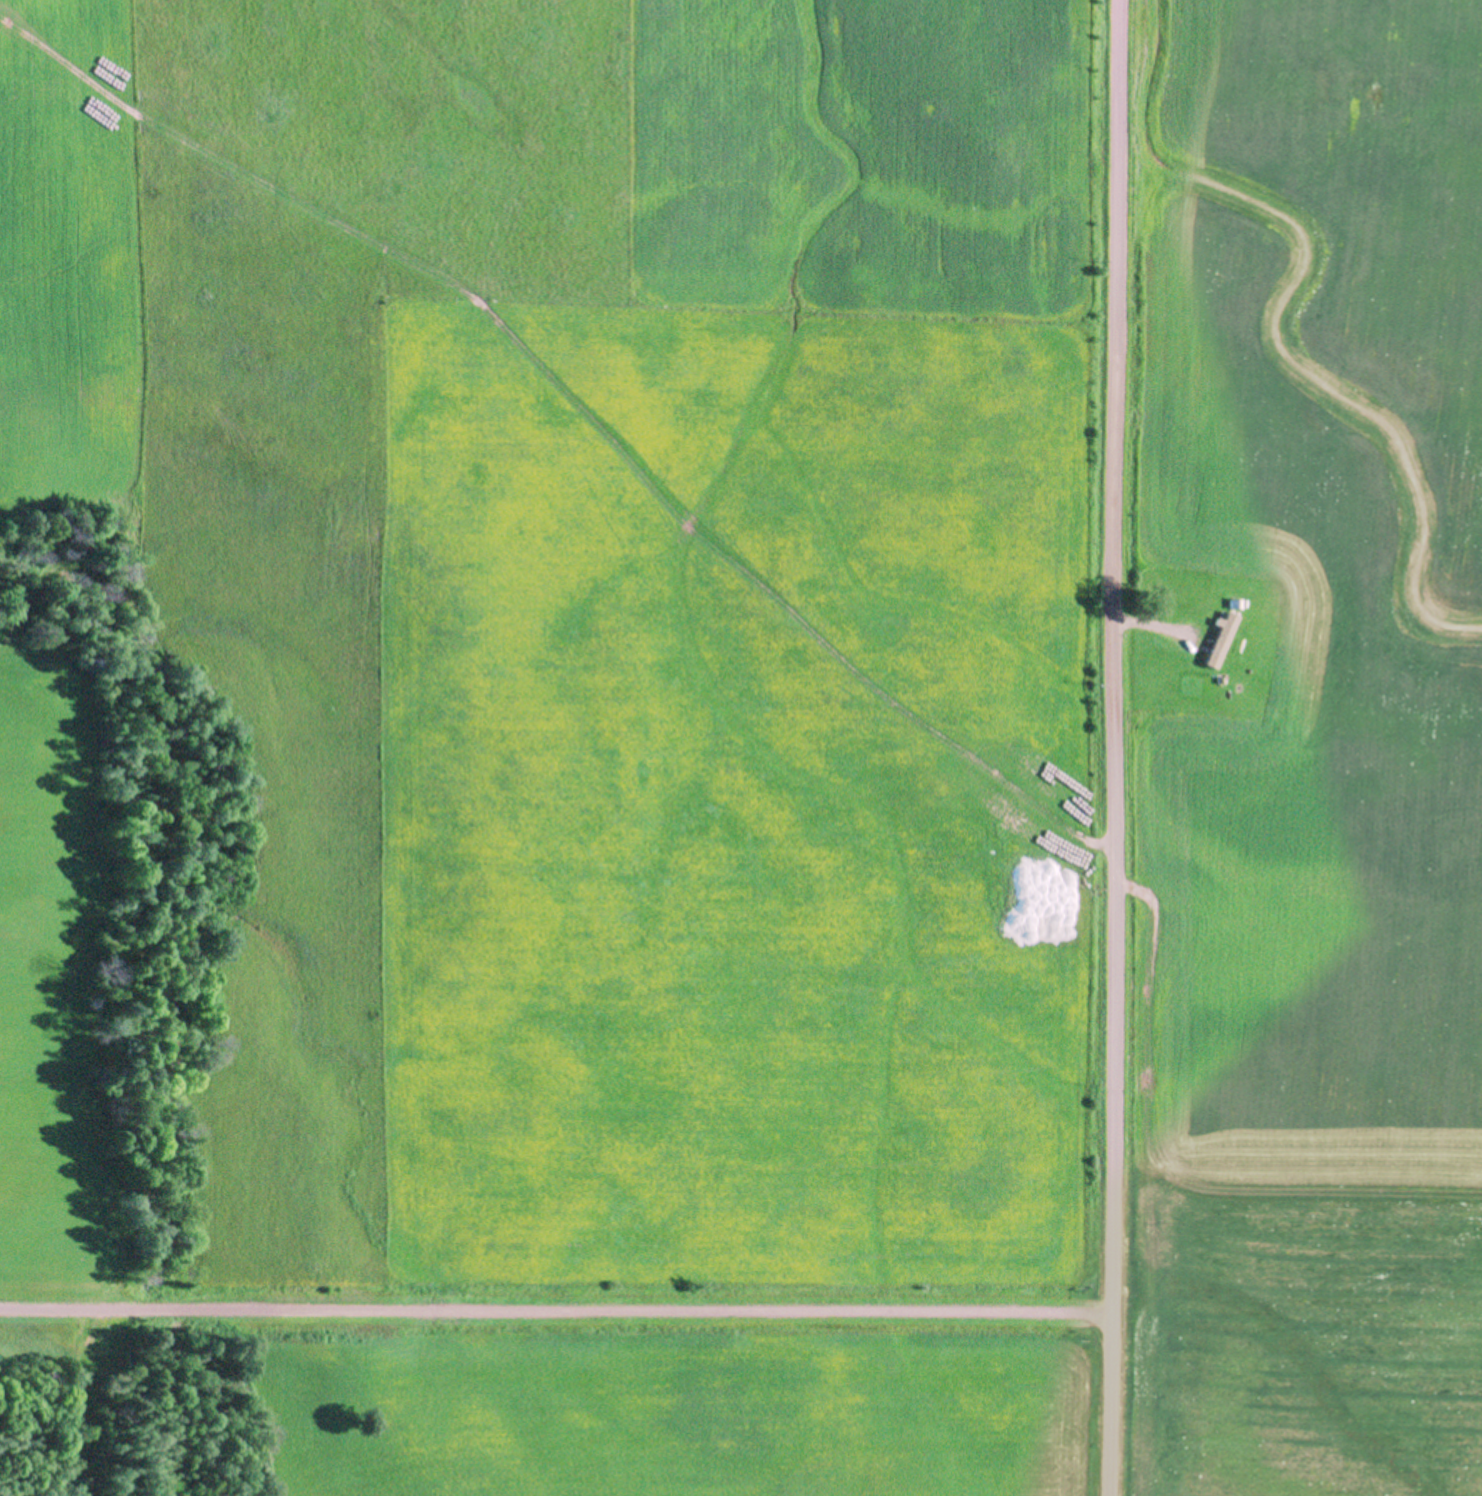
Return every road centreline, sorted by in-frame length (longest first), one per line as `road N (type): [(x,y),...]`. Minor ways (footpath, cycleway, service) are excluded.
road 1 (residential): [(1110,1495),(1116,0)]

